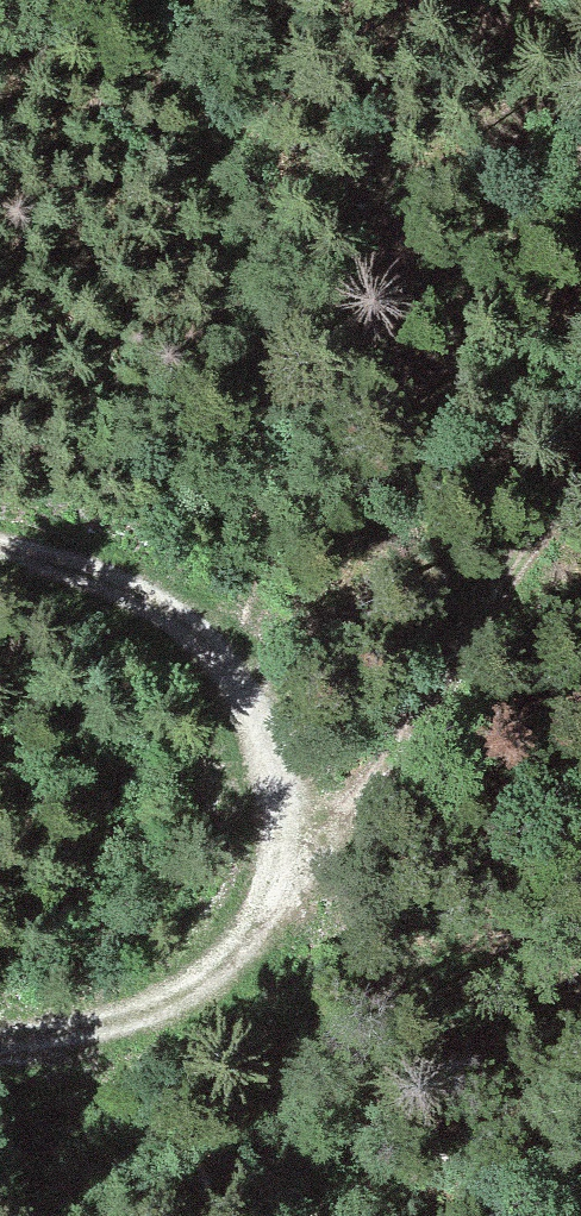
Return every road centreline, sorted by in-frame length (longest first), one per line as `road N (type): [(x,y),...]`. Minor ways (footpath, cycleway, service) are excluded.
road 1 (track): [(580,431),(451,598),(379,768),(287,803),(249,679),(173,604),(91,568),(0,548)]
road 2 (track): [(0,1051),(57,1046),(163,1015),(247,940),(287,803)]

